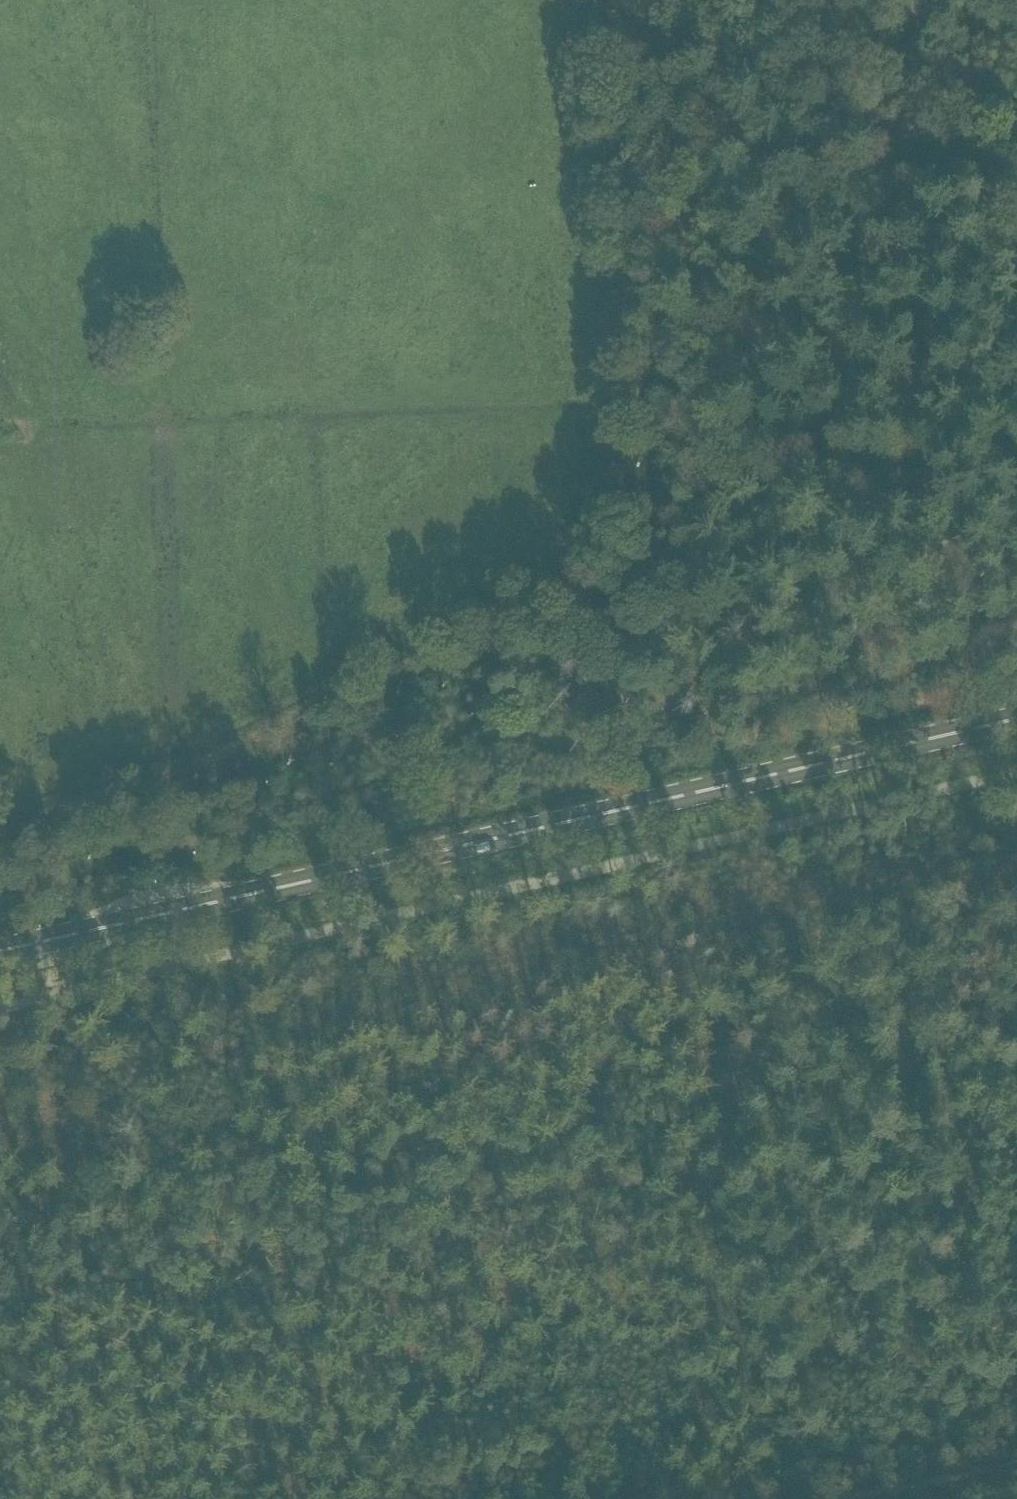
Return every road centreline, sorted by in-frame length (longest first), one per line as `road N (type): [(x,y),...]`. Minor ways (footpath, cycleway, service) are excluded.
road 1 (secondary): [(0,951),(1016,716)]
road 2 (track): [(643,0),(1016,154)]

